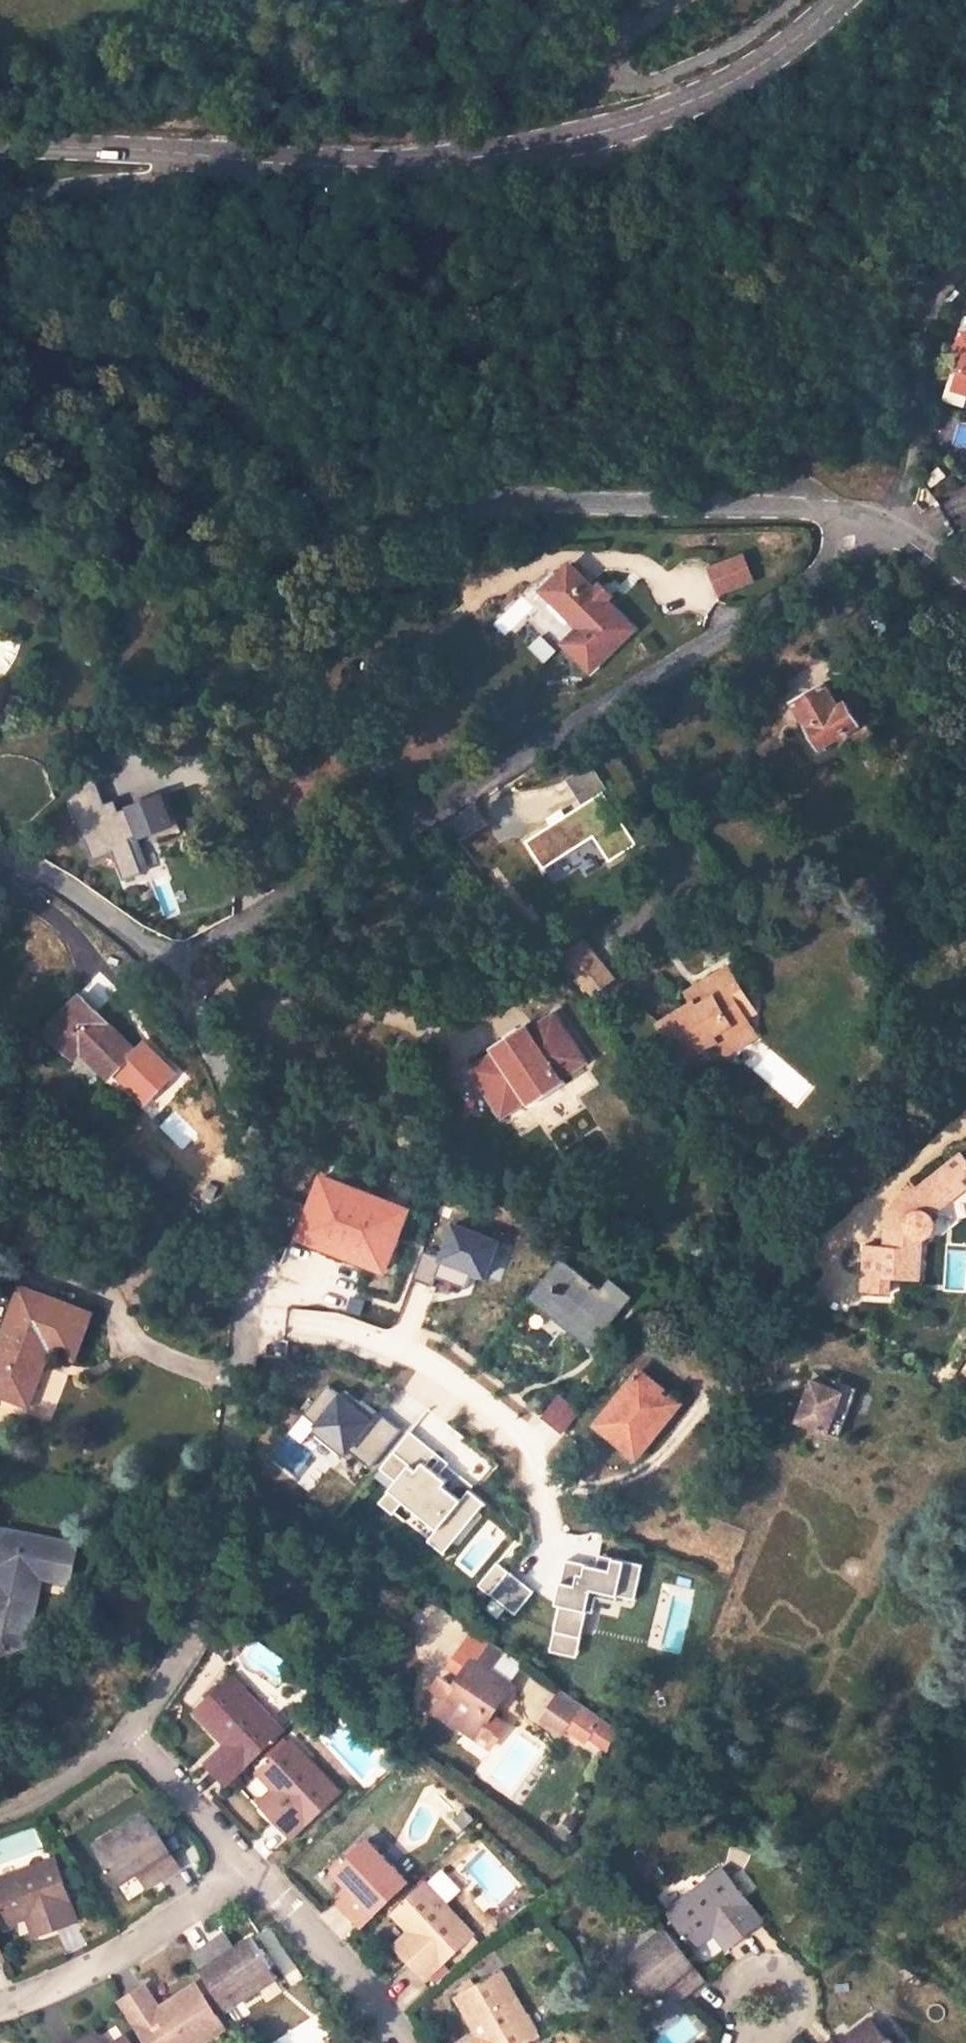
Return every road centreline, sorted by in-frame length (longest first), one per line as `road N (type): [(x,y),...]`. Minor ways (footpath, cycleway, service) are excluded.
road 1 (residential): [(889,529),(820,510),(478,504),(370,545),(341,545),(312,527),(252,422),(220,397),(128,363),(45,361),(0,337)]
road 2 (residential): [(169,971),(889,529)]
road 3 (residential): [(128,1740),(188,1650),(208,1599),(226,1514),(252,1261),(244,1128),(169,971)]
road 4 (tertiary): [(200,154),(383,169),(575,139),(718,92),(839,0)]
road 5 (residential): [(250,1869),(128,1945),(0,2003)]
road 6 (track): [(889,529),(939,292),(965,263)]
road 7 (residential): [(406,2042),(361,1982),(250,1869)]
road 8 (residential): [(0,226),(48,196),(199,173),(200,154)]
road 9 (residential): [(169,971),(138,942),(0,854)]
road 10 (tertiary): [(0,146),(200,154)]
road 11 (residential): [(250,1869),(128,1740)]
road 12 (residential): [(0,1815),(44,1797),(128,1740)]

